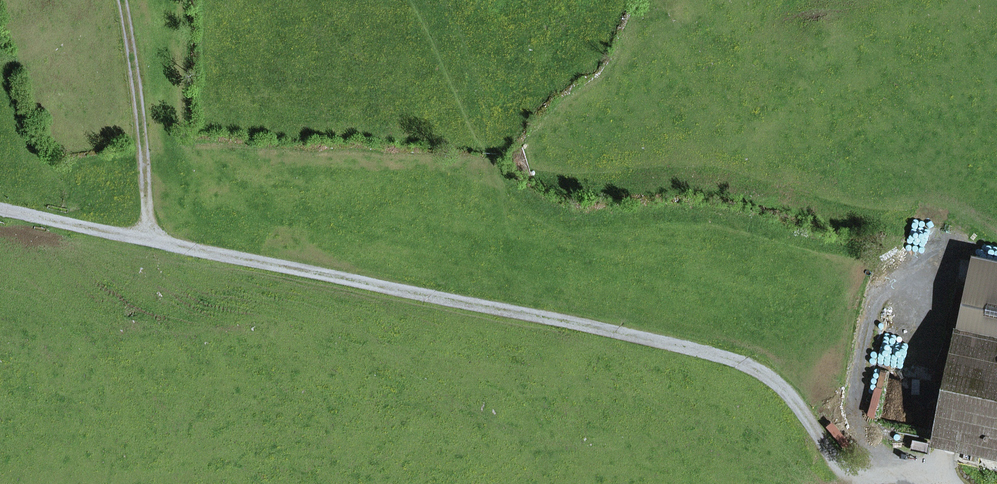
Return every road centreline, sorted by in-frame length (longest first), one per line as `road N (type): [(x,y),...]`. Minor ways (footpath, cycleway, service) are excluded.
road 1 (track): [(150,240),(742,362),(781,386),(847,468),(905,483)]
road 2 (track): [(433,0),(483,109),(516,313)]
road 3 (track): [(150,240),(123,0)]
road 4 (track): [(0,209),(150,240)]

